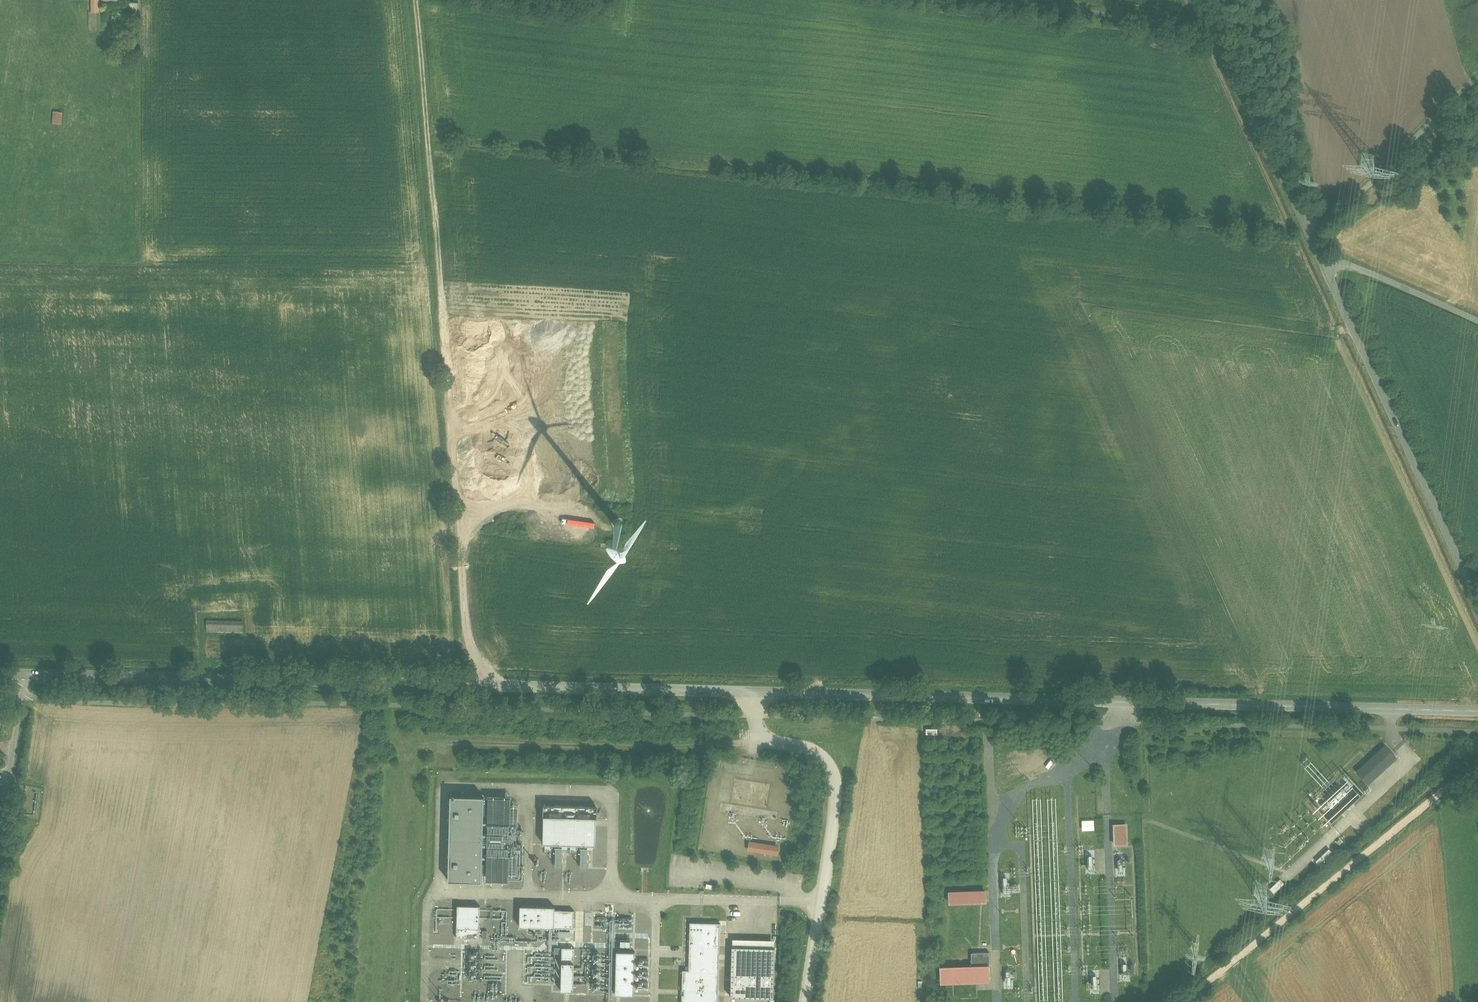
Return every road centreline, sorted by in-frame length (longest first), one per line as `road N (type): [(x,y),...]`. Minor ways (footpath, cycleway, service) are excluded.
road 1 (secondary): [(1477,711),(25,675)]
road 2 (track): [(476,687),(417,0)]
road 3 (unclassified): [(1477,598),(1315,245)]
road 4 (track): [(1180,1001),(1477,760)]
road 5 (unclassified): [(1315,245),(1205,0)]
road 6 (unclassified): [(1315,245),(1477,82)]
road 7 (unclassified): [(1477,317),(1315,245)]
road 8 (unclassified): [(25,675),(0,834)]

